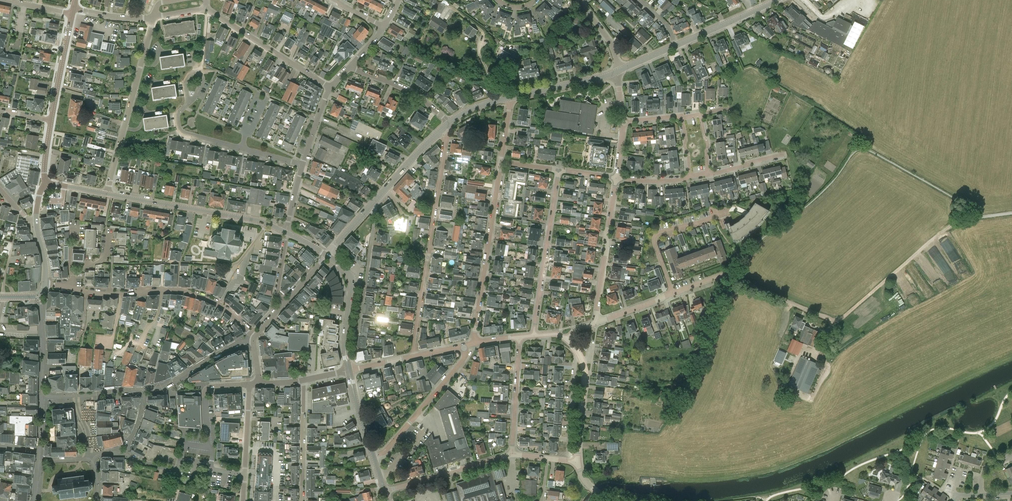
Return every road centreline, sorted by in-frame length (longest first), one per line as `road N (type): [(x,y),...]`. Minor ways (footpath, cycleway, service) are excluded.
road 1 (track): [(722,276),(834,320),(954,222),(988,216)]
road 2 (residential): [(413,356),(443,128)]
road 3 (residential): [(255,337),(205,298),(73,287)]
road 4 (residential): [(473,343),(501,162)]
road 5 (residential): [(107,194),(154,17)]
road 6 (residential): [(533,336),(558,170)]
road 7 (tertiary): [(267,224),(107,194)]
road 8 (residential): [(346,349),(355,345),(370,206)]
road 9 (residential): [(464,346),(464,359),(385,452),(373,455)]
road 10 (residential): [(330,88),(207,8)]
road 11 (residential): [(617,178),(599,321)]
road 12 (residential): [(599,321),(726,273)]
road 13 (residential): [(384,492),(513,454)]
road 14 (residential): [(304,380),(302,500)]
road 15 (residential): [(144,389),(253,340)]

